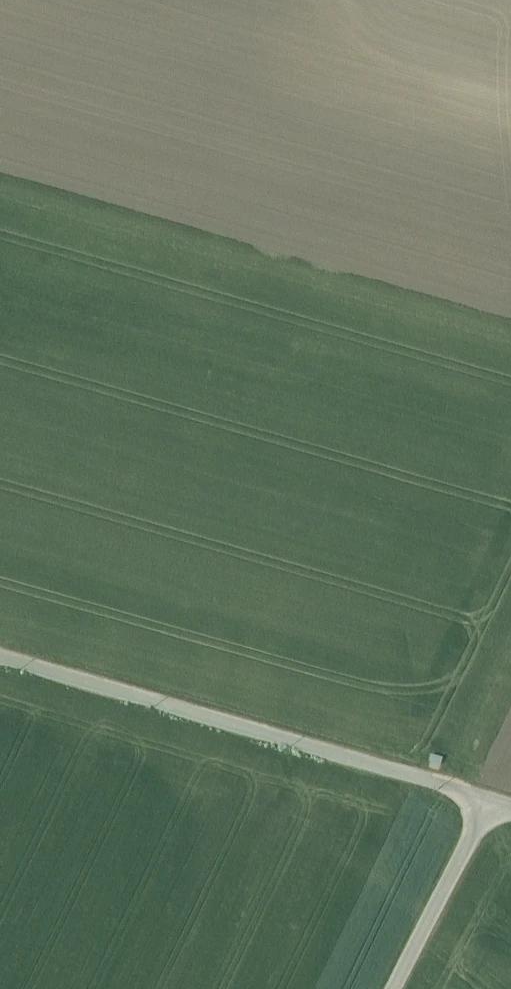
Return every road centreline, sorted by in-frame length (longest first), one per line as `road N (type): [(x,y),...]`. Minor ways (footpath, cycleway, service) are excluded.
road 1 (residential): [(0,658),(489,800)]
road 2 (residential): [(489,800),(388,988)]

